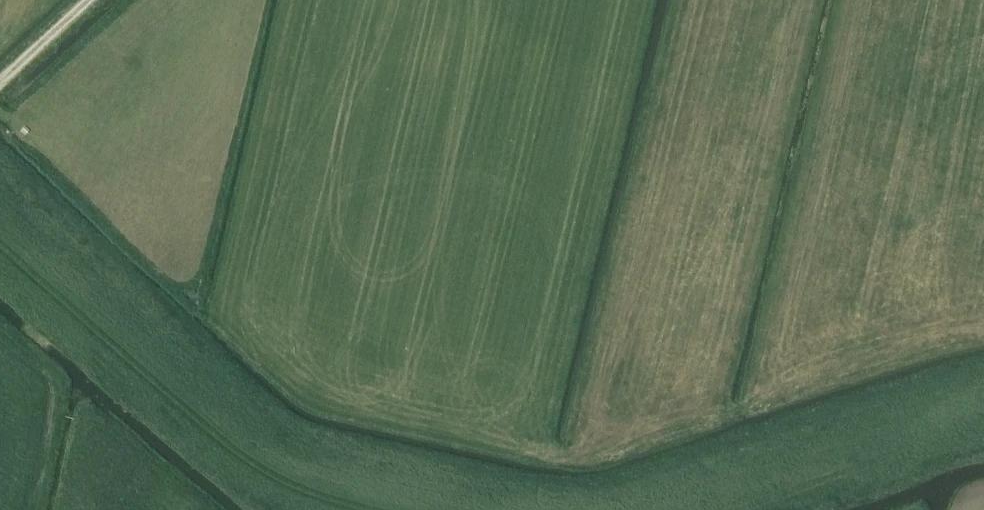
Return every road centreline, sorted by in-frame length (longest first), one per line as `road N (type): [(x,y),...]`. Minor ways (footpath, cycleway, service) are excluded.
road 1 (track): [(0,82),(97,0)]

